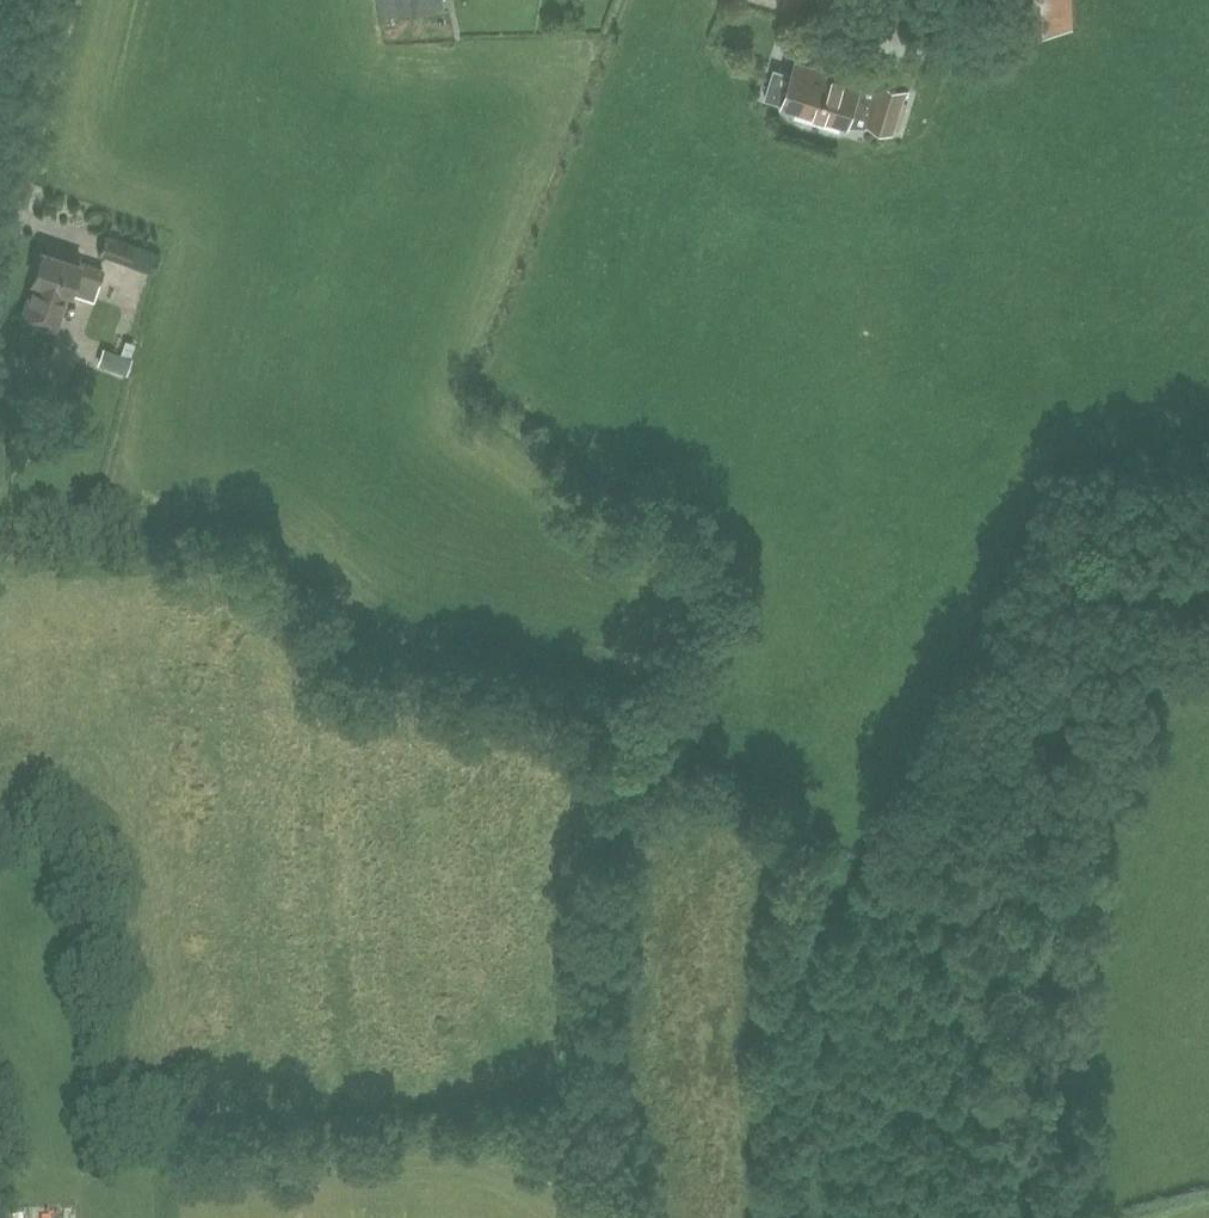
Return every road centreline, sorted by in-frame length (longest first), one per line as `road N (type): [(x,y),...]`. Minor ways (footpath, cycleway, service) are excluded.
road 1 (unclassified): [(0,260),(62,0)]

